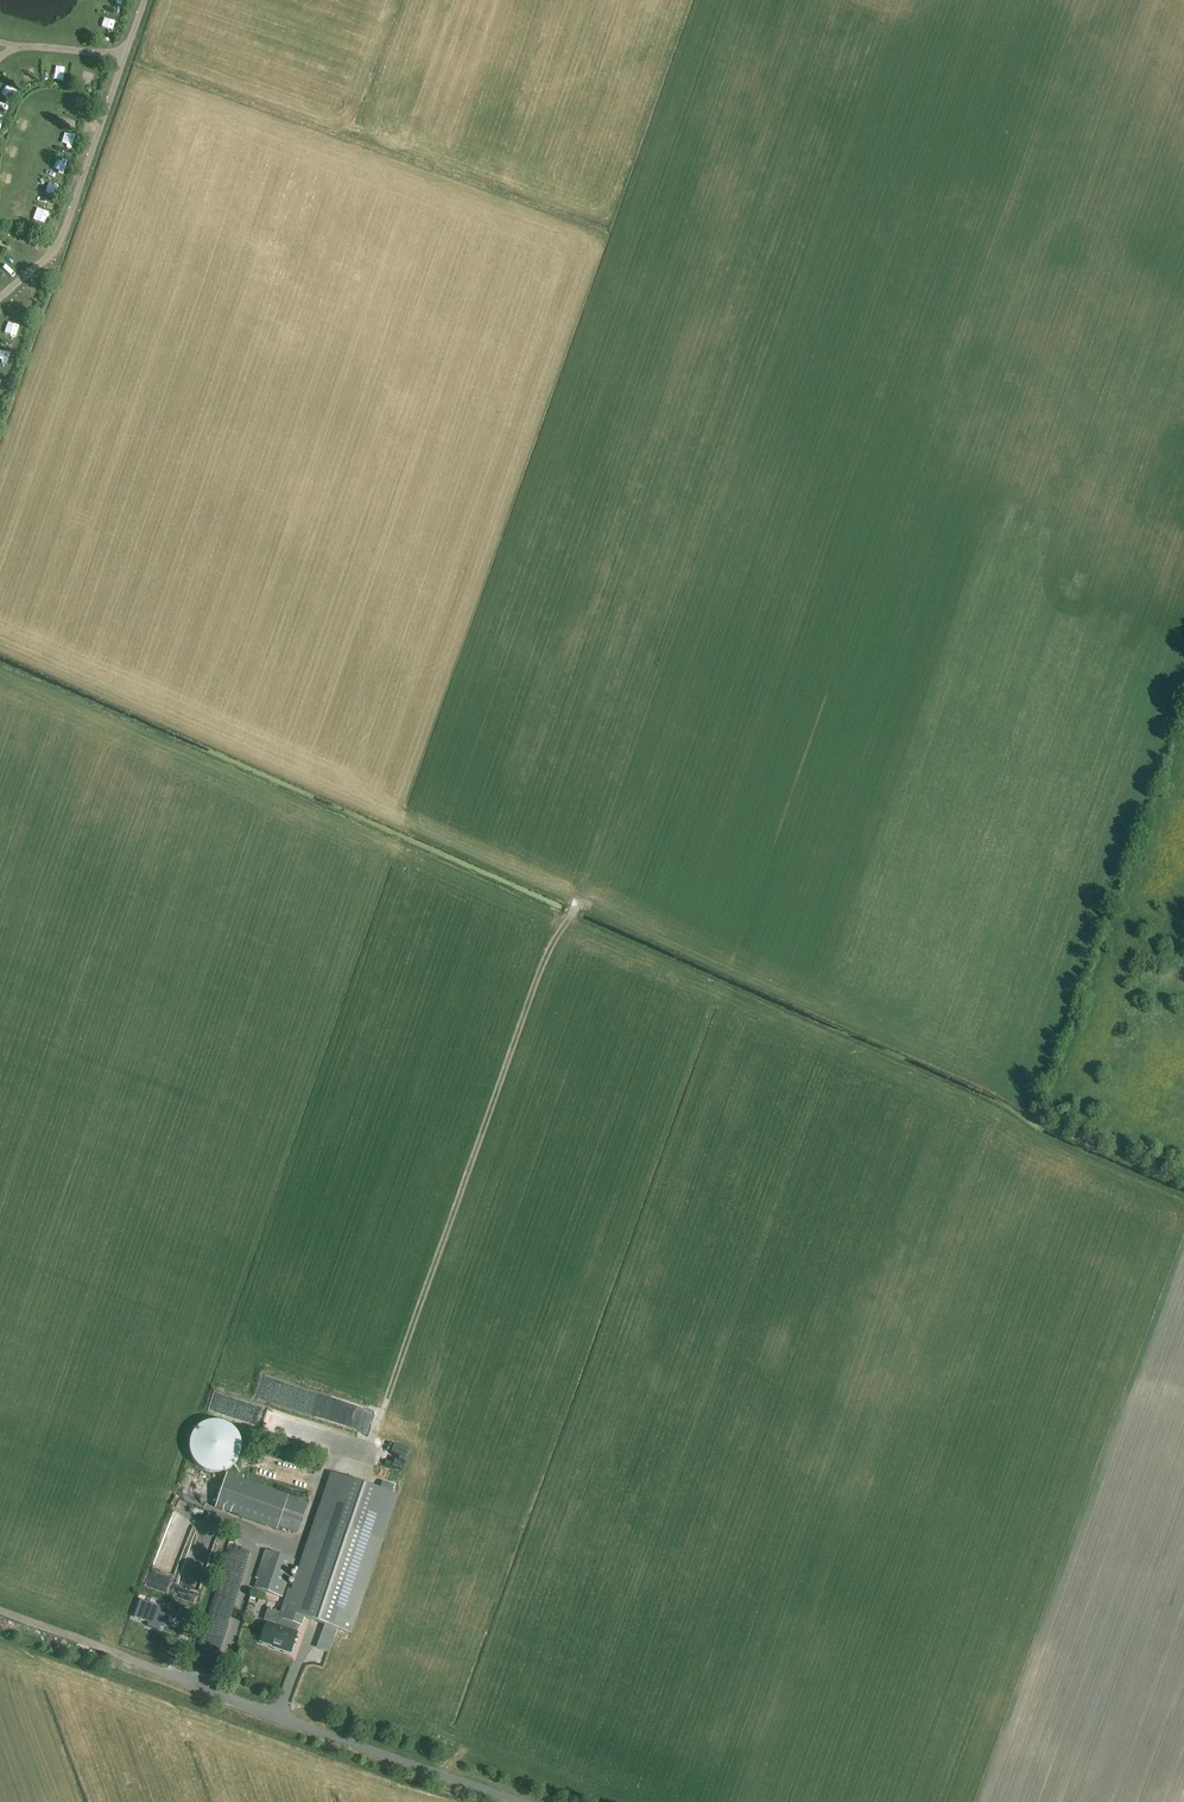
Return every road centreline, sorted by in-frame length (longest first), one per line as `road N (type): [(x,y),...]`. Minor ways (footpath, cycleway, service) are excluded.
road 1 (unclassified): [(517,1801),(192,1684)]
road 2 (track): [(0,1612),(192,1684)]

